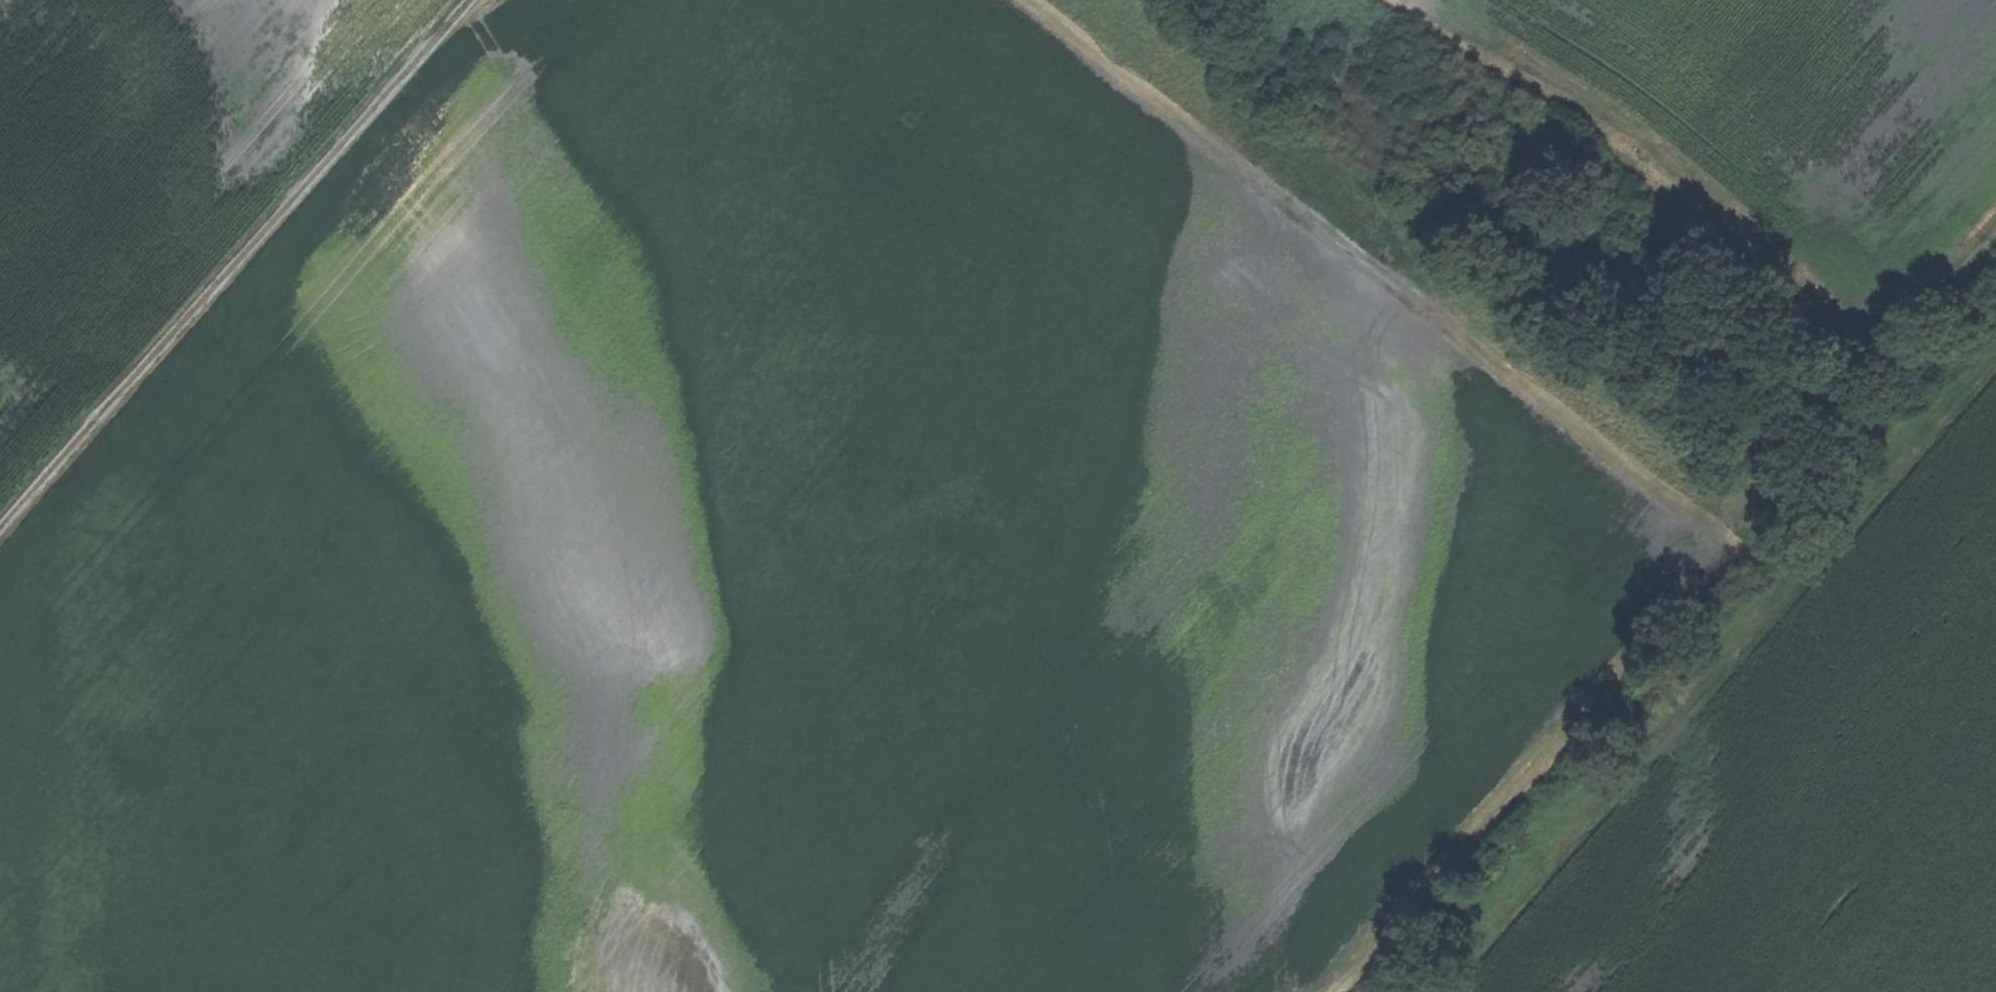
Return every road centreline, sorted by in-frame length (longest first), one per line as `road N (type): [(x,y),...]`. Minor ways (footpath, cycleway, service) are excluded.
road 1 (track): [(0,536),(465,0)]

